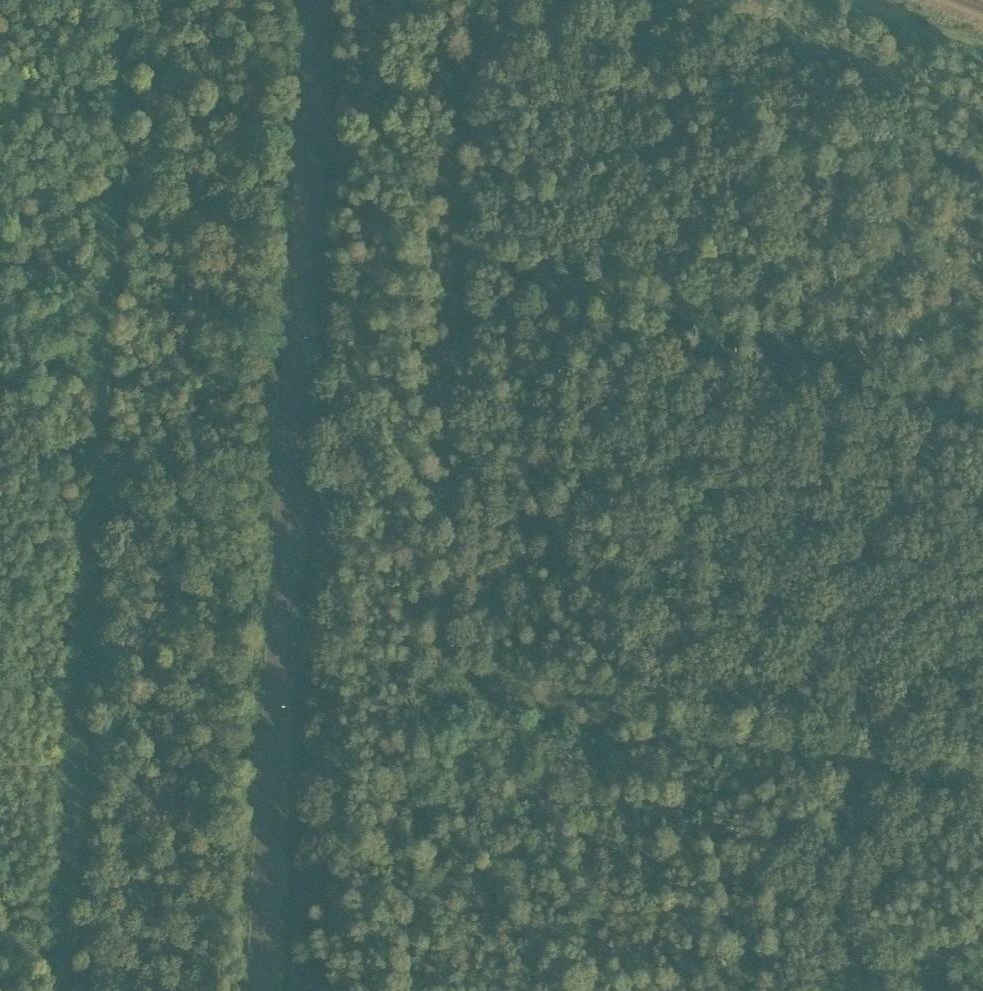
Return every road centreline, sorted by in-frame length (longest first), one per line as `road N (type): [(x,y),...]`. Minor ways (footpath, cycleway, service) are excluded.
road 1 (unclassified): [(257,990),(317,0)]

